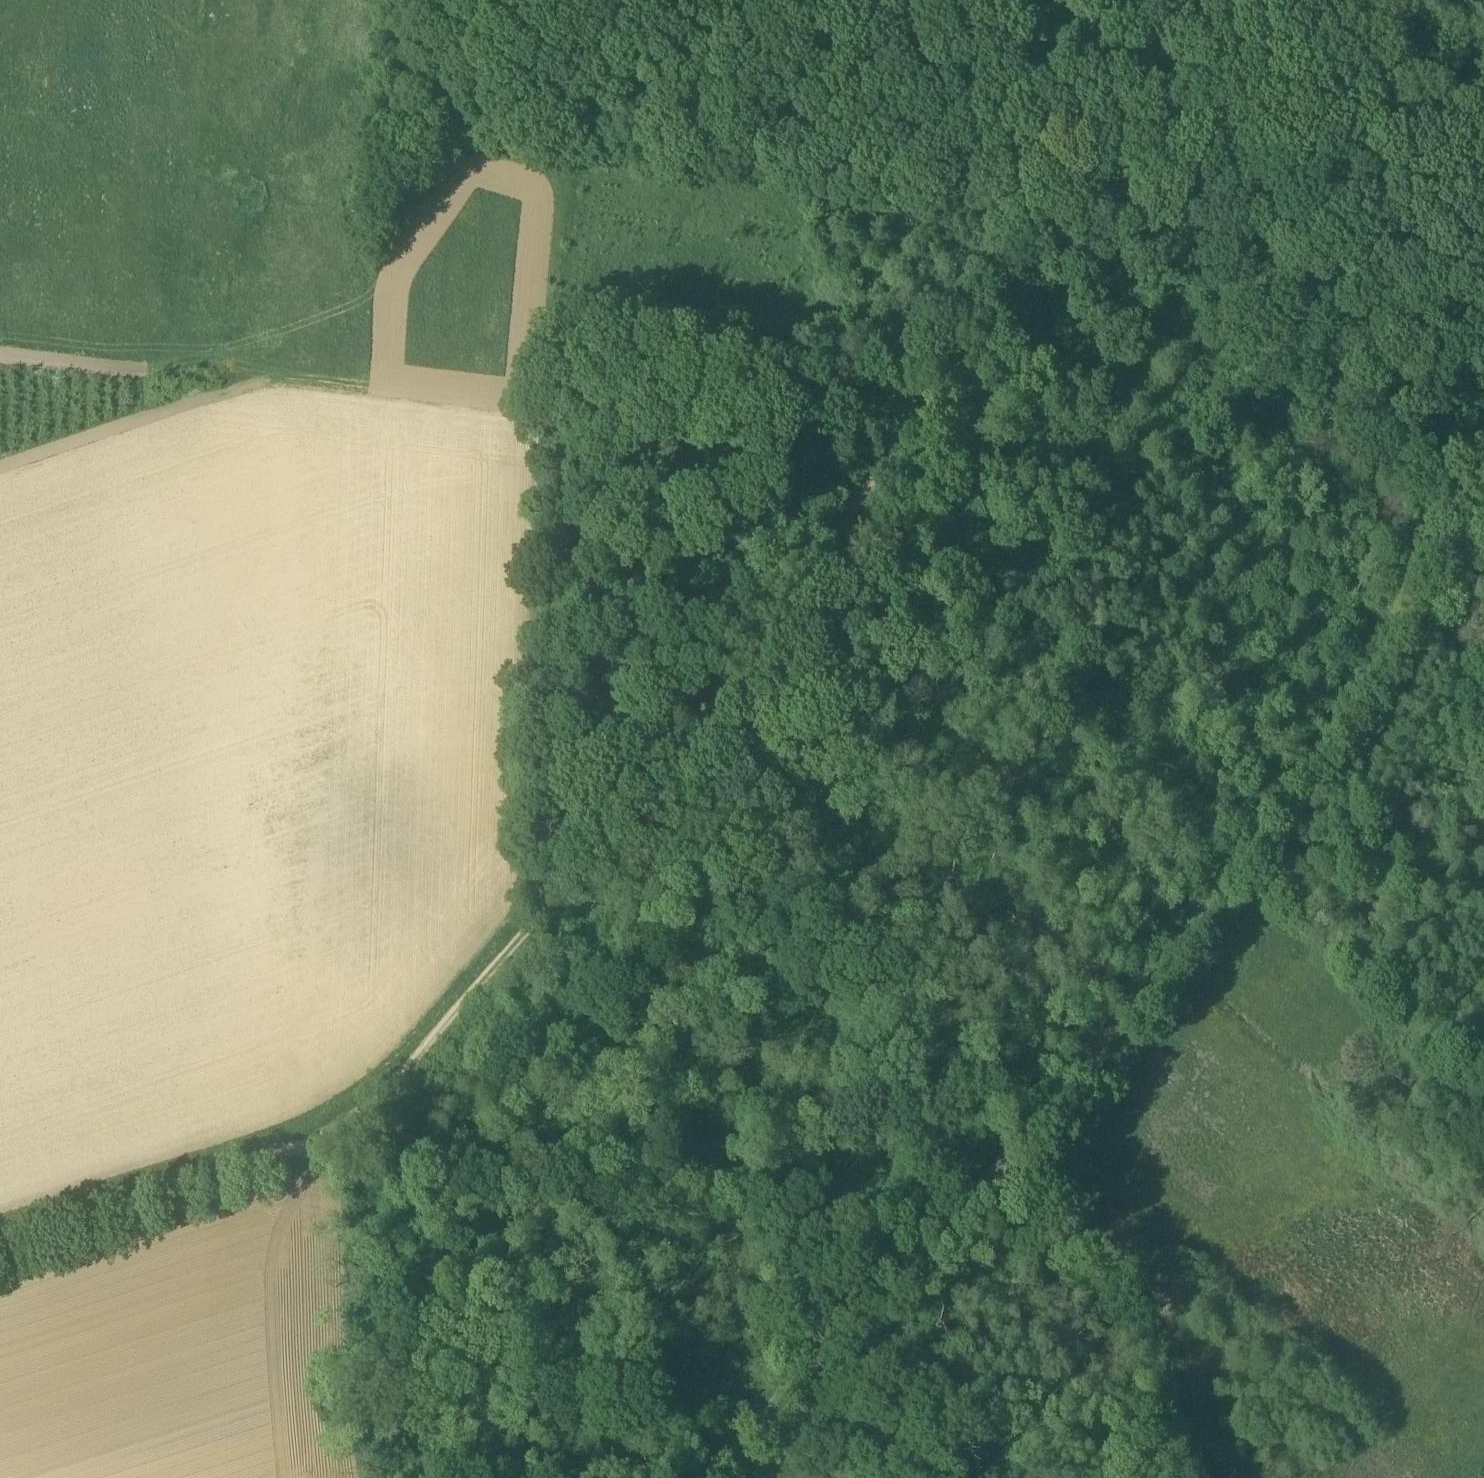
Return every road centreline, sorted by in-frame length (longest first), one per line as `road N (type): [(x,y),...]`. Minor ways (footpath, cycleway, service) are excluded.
road 1 (track): [(0,1247),(350,1126),(538,911),(1216,0)]
road 2 (unclassified): [(706,1477),(1015,1164),(1101,1061),(1313,770),(1365,681),(1483,434)]
road 3 (track): [(538,0),(420,197),(392,222)]

